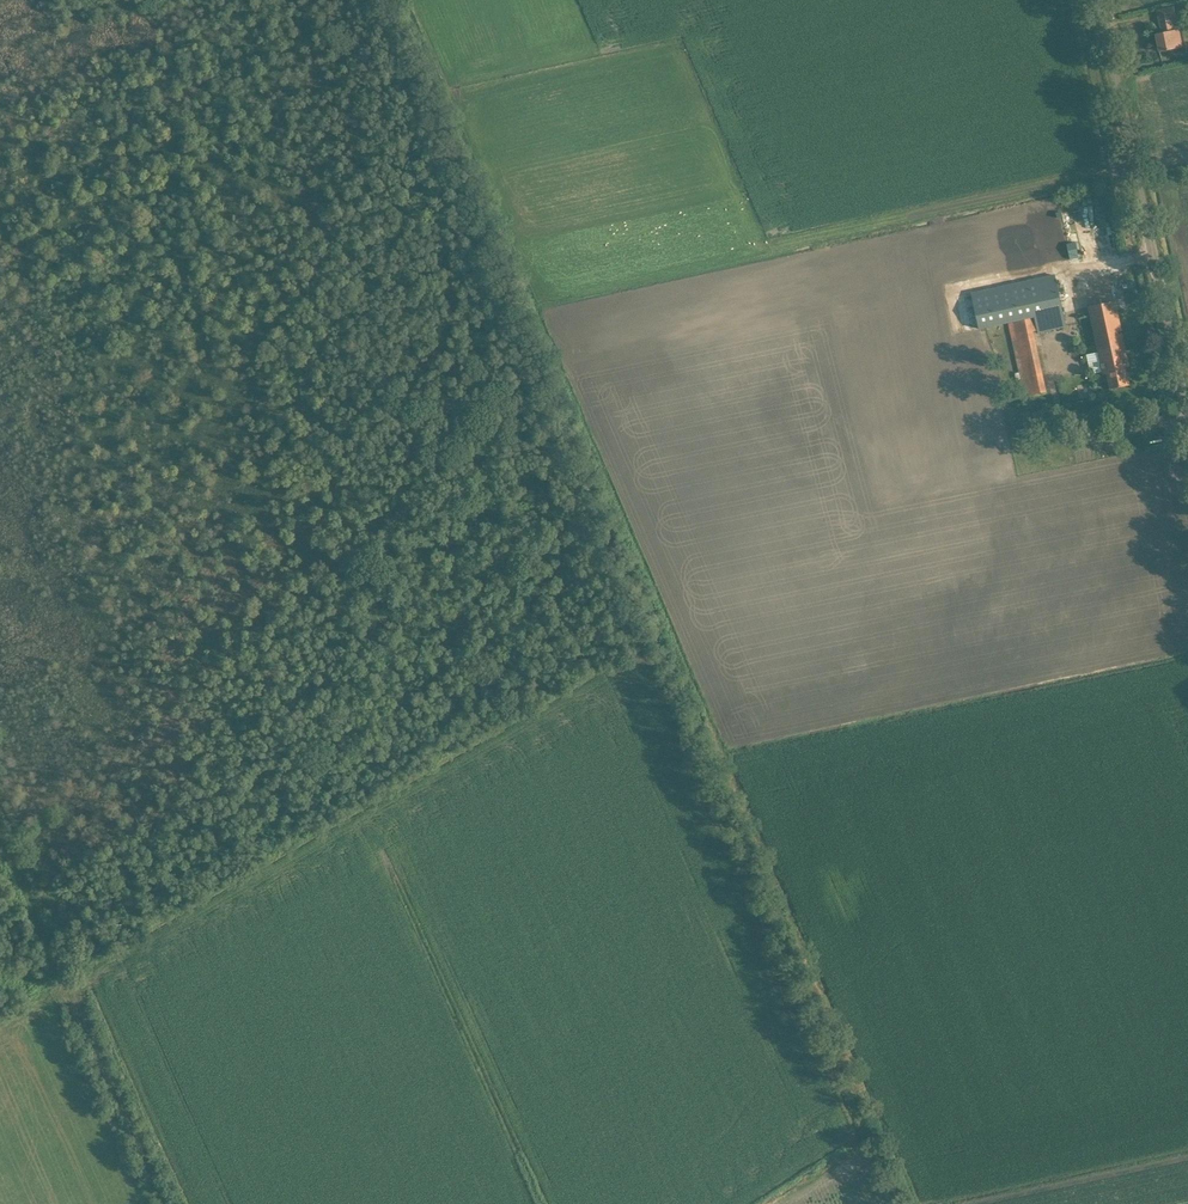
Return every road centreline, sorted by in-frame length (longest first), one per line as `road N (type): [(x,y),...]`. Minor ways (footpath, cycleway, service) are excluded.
road 1 (unclassified): [(1187,415),(1100,0)]
road 2 (track): [(166,1203),(0,839)]

